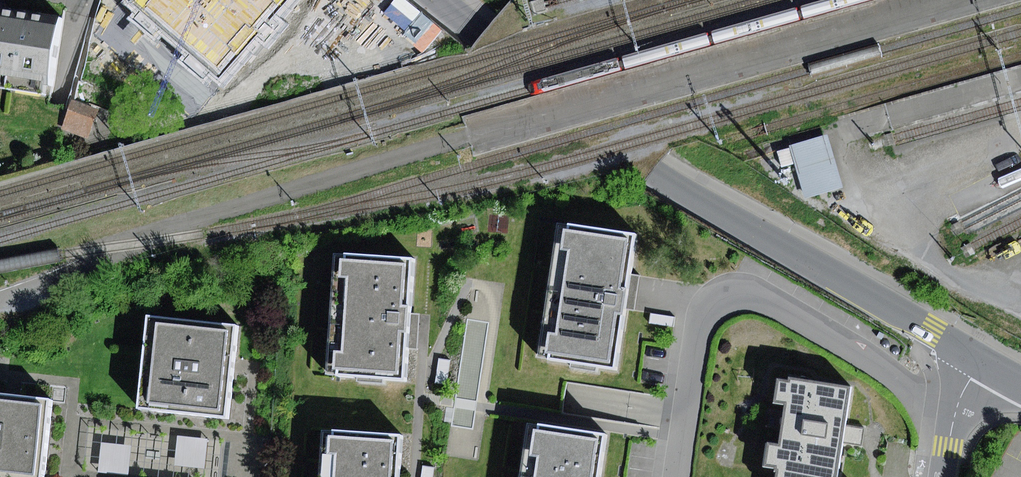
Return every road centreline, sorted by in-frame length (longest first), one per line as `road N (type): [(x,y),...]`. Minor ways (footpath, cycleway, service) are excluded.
road 1 (tertiary): [(447,0),(656,168),(980,361)]
road 2 (residential): [(980,361),(955,411),(944,476)]

